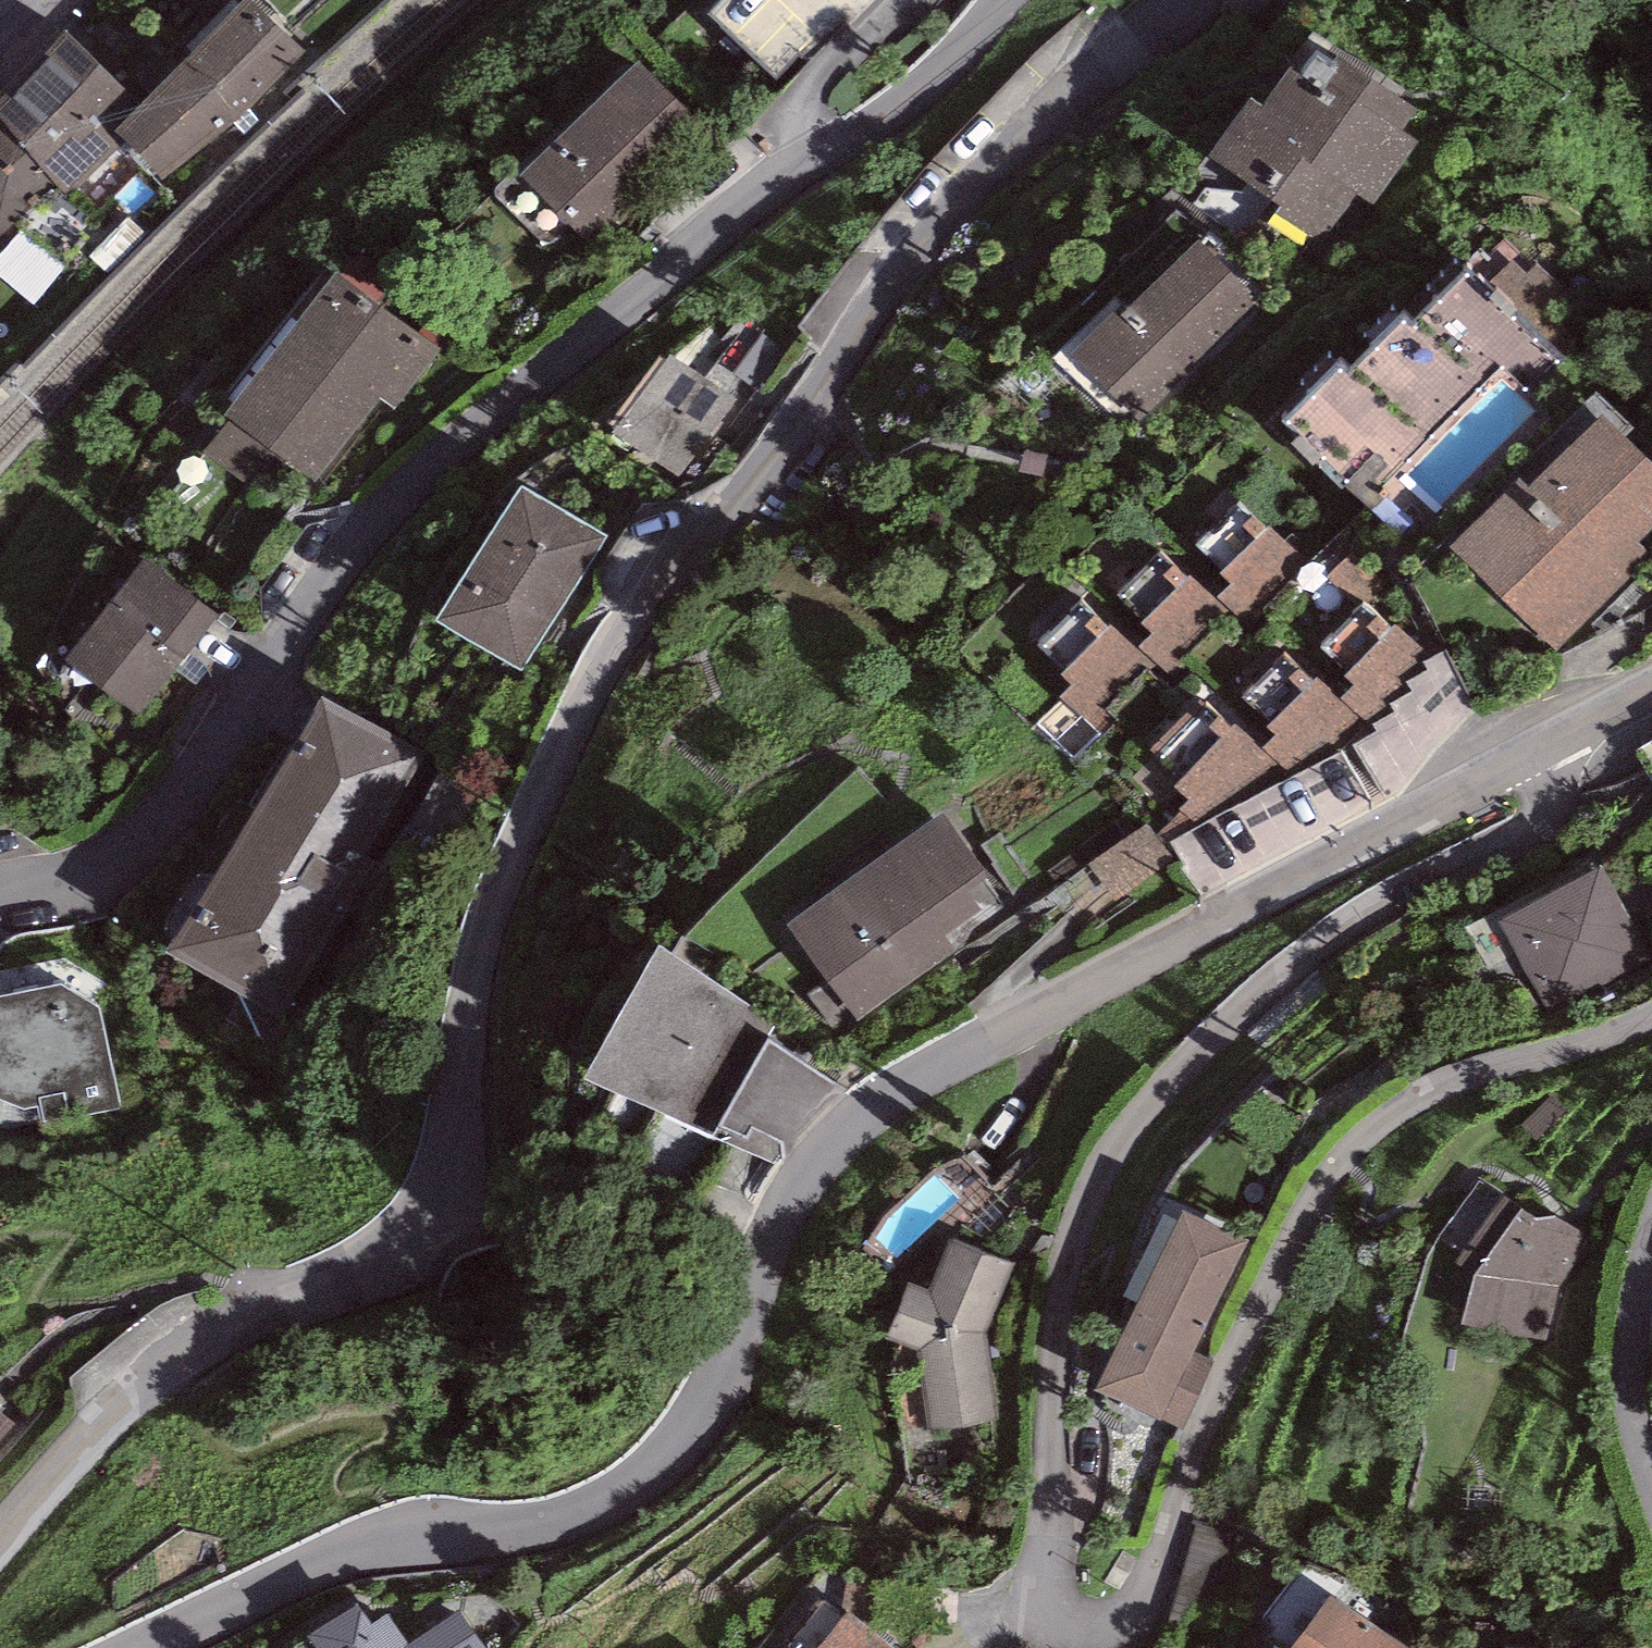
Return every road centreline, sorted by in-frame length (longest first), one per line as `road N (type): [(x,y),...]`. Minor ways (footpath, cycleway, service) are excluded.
road 1 (residential): [(1651,1016),(1442,1086),(1360,1136),(1307,1211),(1210,1407),(1138,1604),(1099,1632),(1064,1623),(1048,1544),(1054,1365),(1072,1236),(1095,1175),(1177,1068),(1280,974),(1382,899),(1547,812),(1553,775),(1537,750)]
road 2 (tertiary): [(1188,0),(1036,115),(952,208),(614,650),(483,933),(448,1162),(414,1229),(364,1270),(240,1321),(191,1353),(139,1395),(0,1541)]
road 3 (tertiary): [(147,1647),(341,1554),(428,1536),(532,1530),(611,1501),(651,1474),(709,1399),(805,1179),(864,1118),(981,1045),(1537,750)]
road 4 (tertiary): [(0,896),(81,877),(135,850),(195,787),(332,579),(438,474),(572,370),(762,198),(905,99),(1002,0)]
road 5 (residential): [(1651,1494),(1628,1394),(1635,1282),(1651,1218)]
road 6 (tertiary): [(1537,750),(1651,693)]

